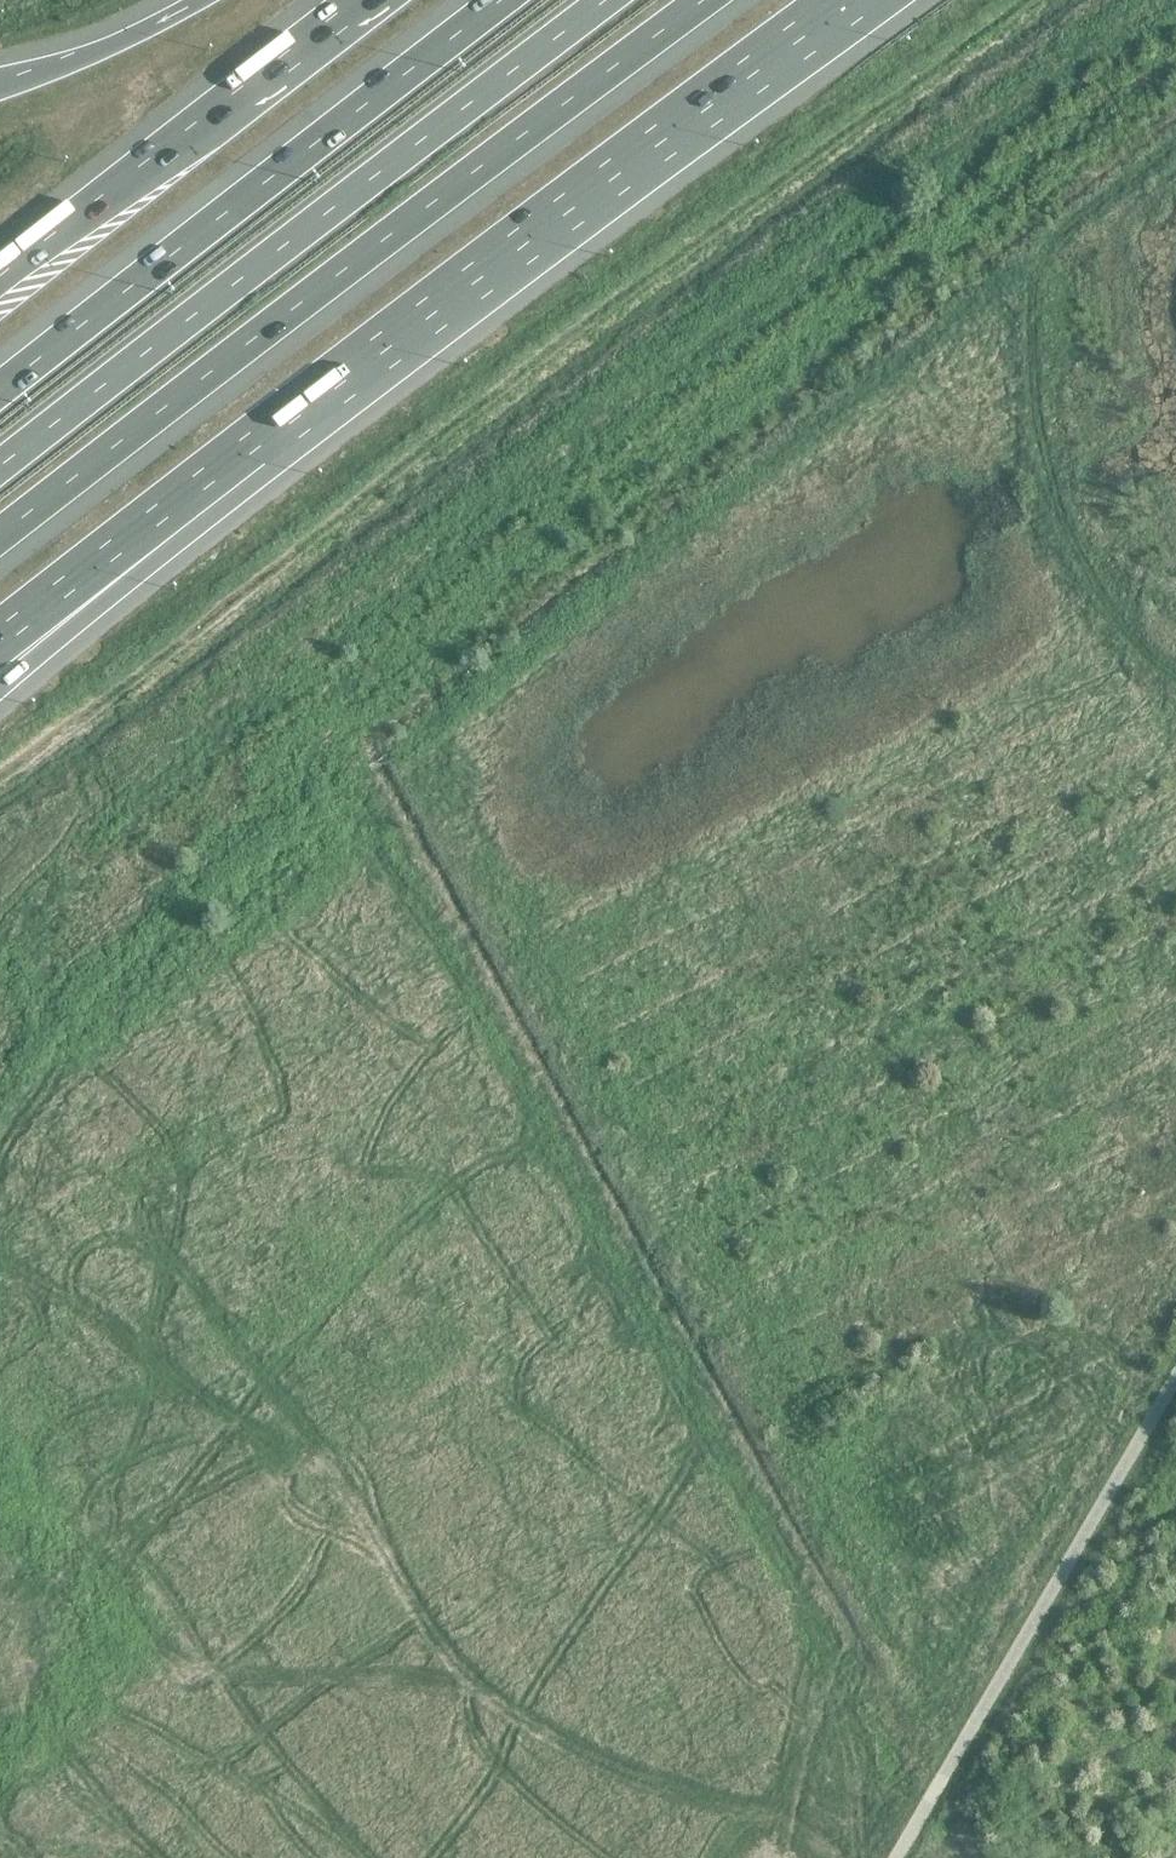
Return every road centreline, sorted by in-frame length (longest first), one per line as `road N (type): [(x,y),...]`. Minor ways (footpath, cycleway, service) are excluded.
road 1 (motorway): [(0,534),(707,0)]
road 2 (motorway): [(605,0),(0,463)]
road 3 (motorway): [(263,443),(863,0)]
road 4 (motorway): [(499,0),(0,393)]
road 5 (motorway): [(367,0),(0,278)]
road 6 (motorway): [(0,690),(200,525),(263,443)]
road 7 (motorway): [(0,642),(263,443)]
road 8 (motorway): [(203,0),(76,62),(0,86)]

